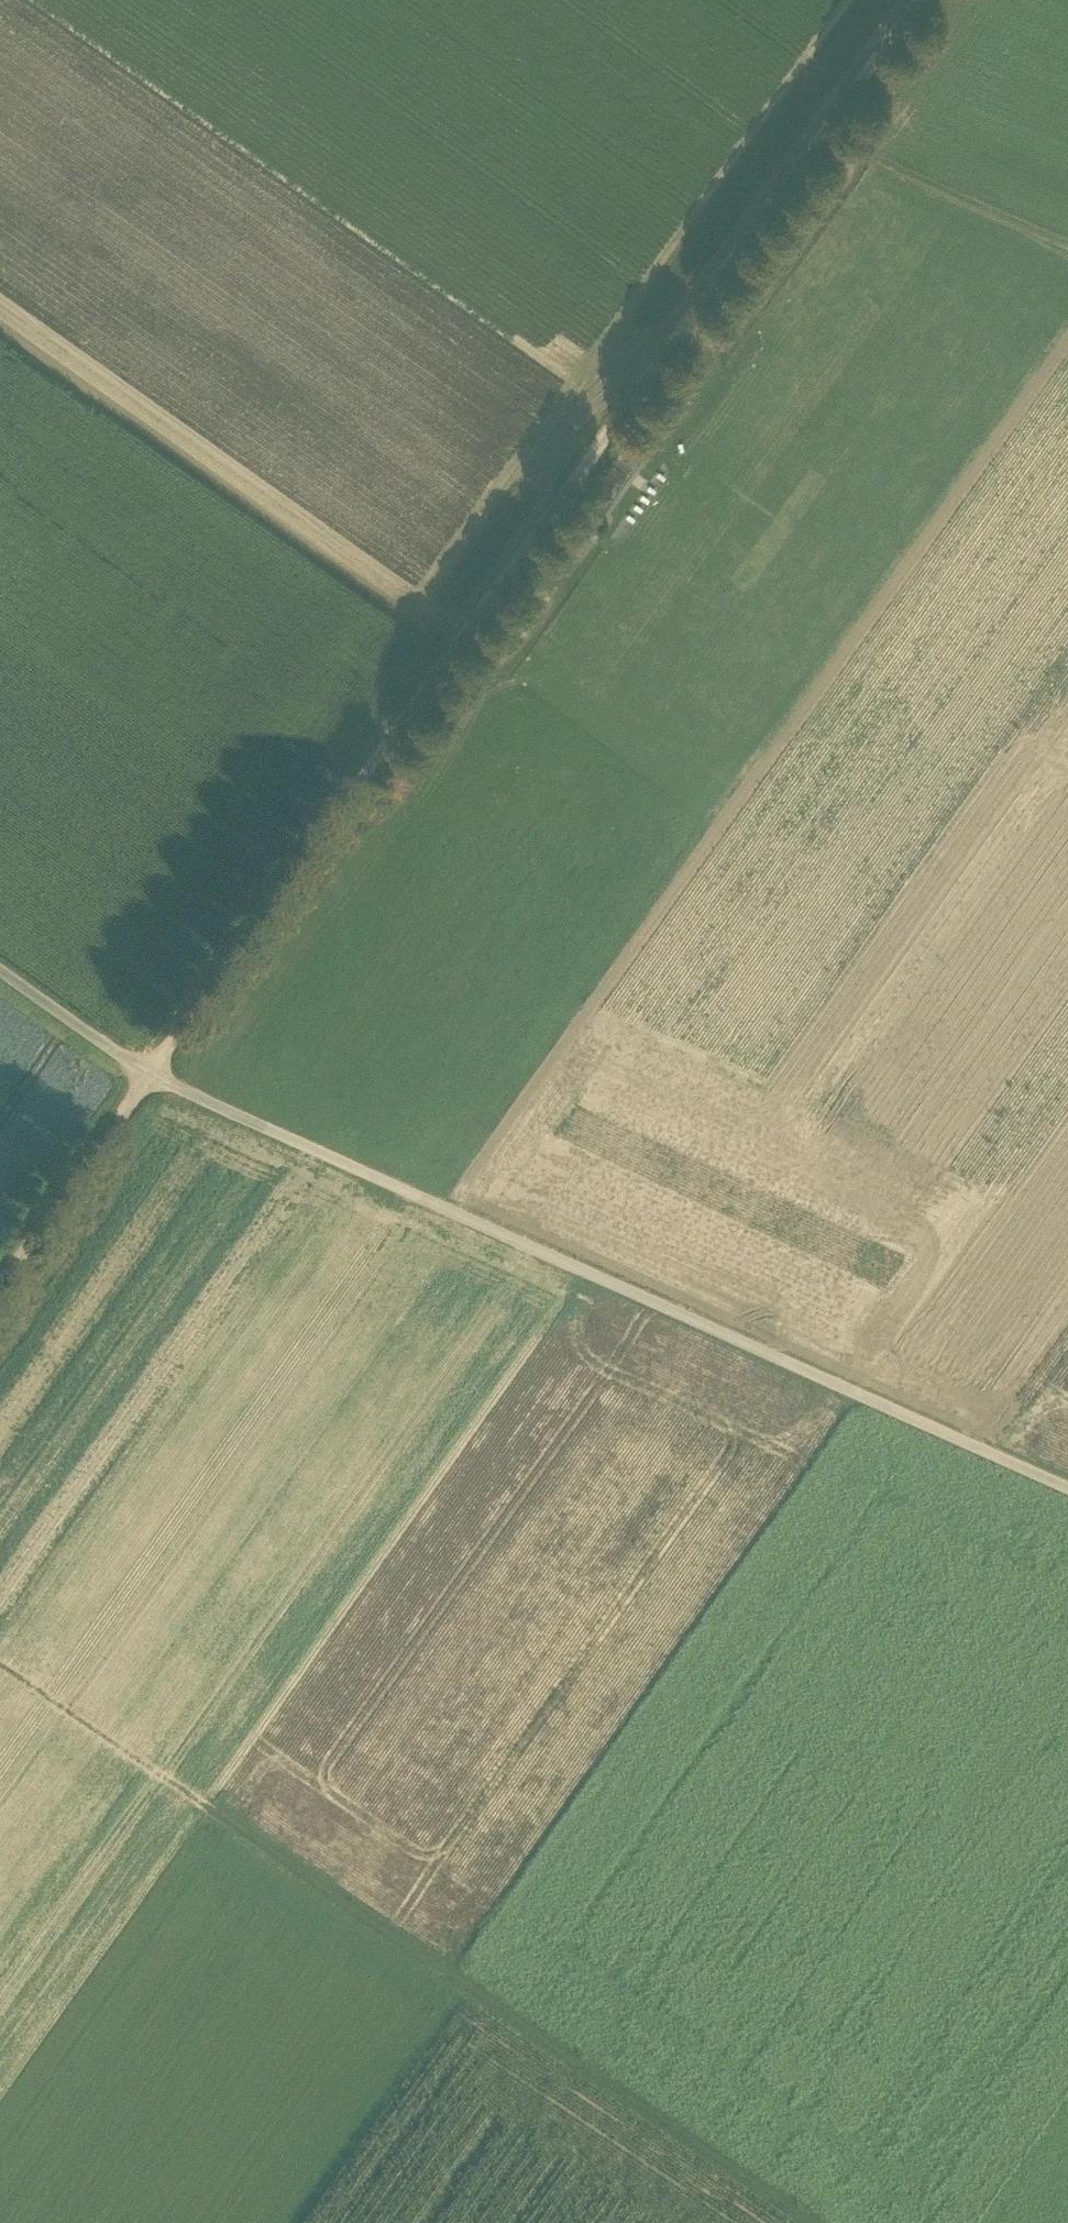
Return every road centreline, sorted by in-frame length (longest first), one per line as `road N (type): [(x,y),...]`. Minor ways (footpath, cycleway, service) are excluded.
road 1 (track): [(0,1295),(926,0)]
road 2 (track): [(1067,1490),(151,1077),(0,970)]
road 3 (track): [(693,327),(718,341),(858,146),(830,134)]
road 4 (track): [(858,146),(1067,238)]

